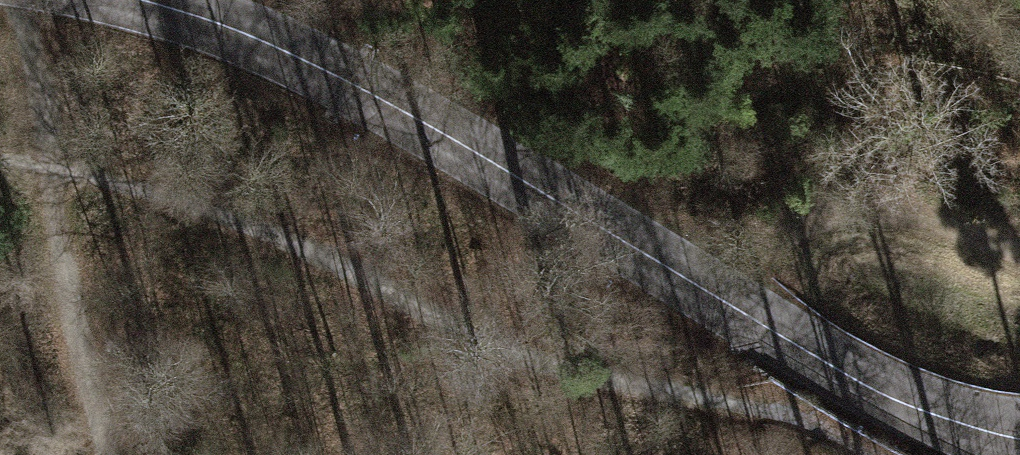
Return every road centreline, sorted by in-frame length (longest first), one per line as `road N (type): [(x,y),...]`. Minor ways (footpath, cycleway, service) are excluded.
road 1 (secondary): [(143,0),(219,26),(389,107),(885,396),(1019,439)]
road 2 (track): [(0,150),(202,209),(306,249),(534,366),(779,415),(870,454)]
road 3 (track): [(29,0),(55,228),(112,454)]

